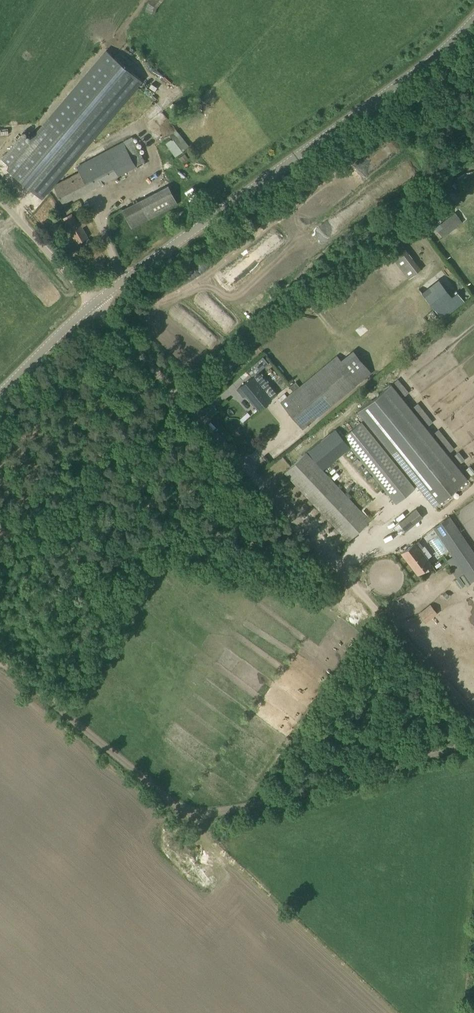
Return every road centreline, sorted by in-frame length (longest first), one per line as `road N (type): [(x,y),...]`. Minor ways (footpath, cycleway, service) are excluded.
road 1 (track): [(473,742),(230,812),(186,812),(0,663)]
road 2 (tertiary): [(93,303),(416,89),(473,41)]
road 3 (track): [(473,160),(323,279),(187,408)]
road 4 (track): [(473,714),(254,475)]
road 5 (unclassified): [(254,475),(93,303)]
road 6 (unclassified): [(93,303),(0,197)]
road 7 (tertiary): [(0,394),(93,303)]

